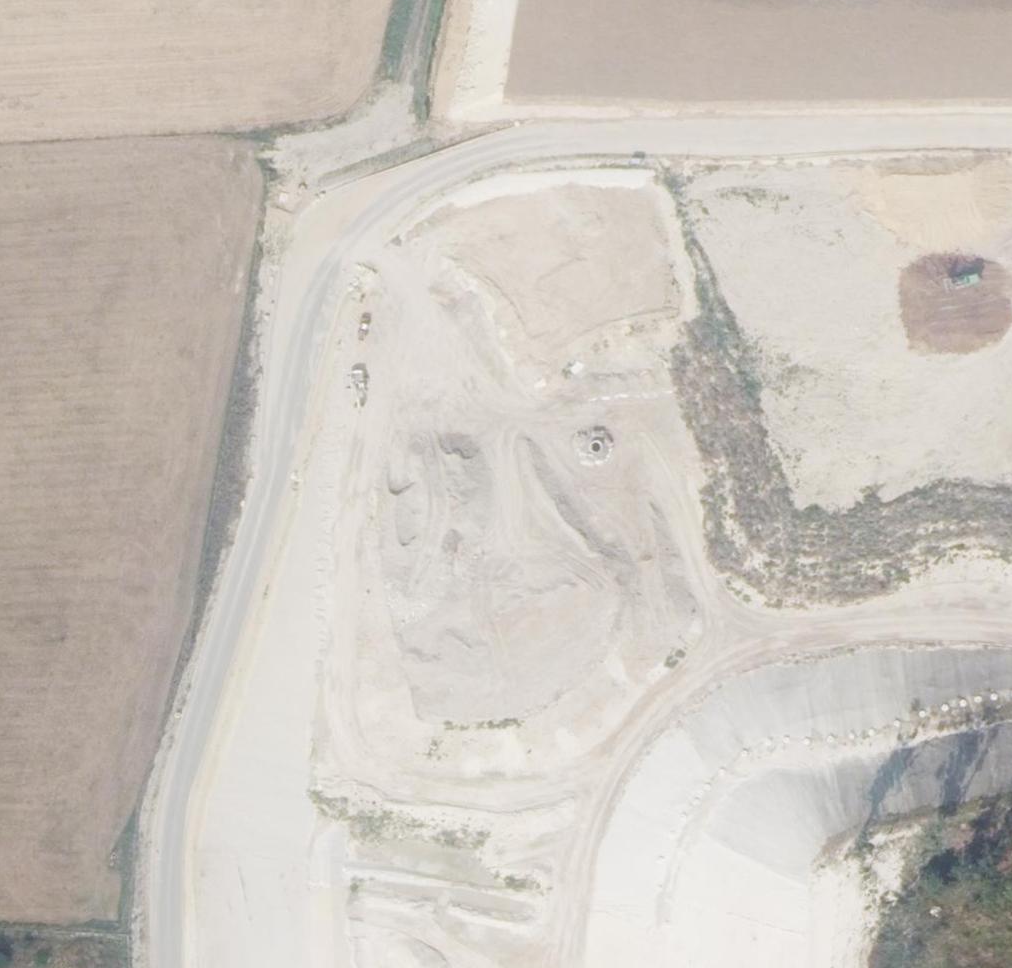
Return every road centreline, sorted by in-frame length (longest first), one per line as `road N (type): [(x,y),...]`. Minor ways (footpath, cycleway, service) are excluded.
road 1 (track): [(428,0),(401,121),(339,217),(173,831),(179,967)]
road 2 (track): [(1011,830),(872,864),(849,967)]

